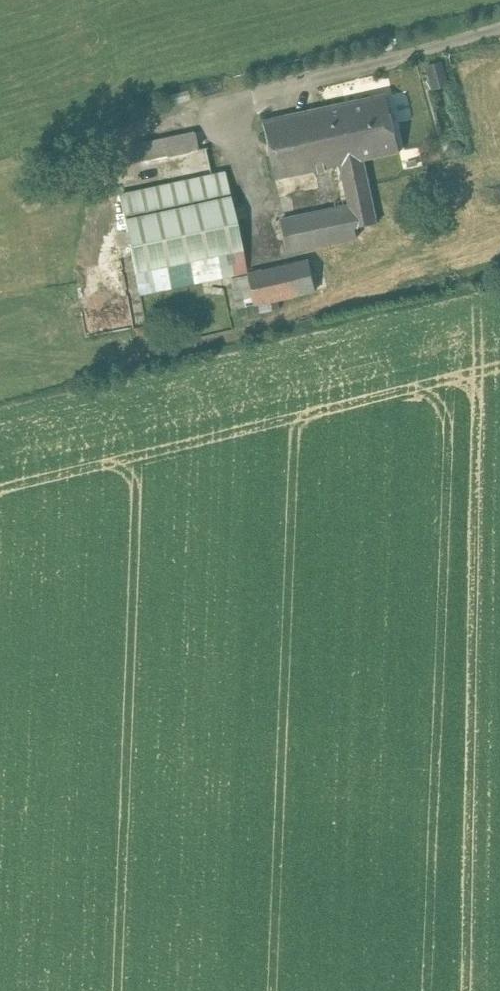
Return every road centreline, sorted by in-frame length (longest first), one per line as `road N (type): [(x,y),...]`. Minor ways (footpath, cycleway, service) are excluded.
road 1 (track): [(0,168),(231,106)]

